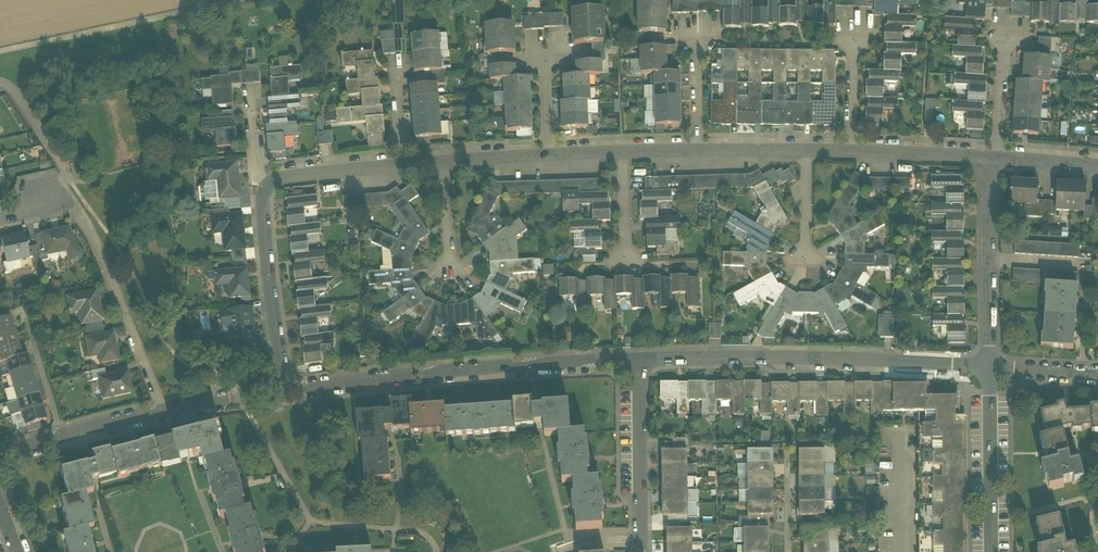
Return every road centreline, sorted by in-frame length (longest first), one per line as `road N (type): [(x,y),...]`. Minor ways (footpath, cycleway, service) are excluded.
road 1 (residential): [(284,388),(640,360)]
road 2 (residential): [(640,360),(989,367)]
road 3 (residential): [(0,217),(42,199),(76,215),(164,412)]
road 4 (track): [(0,52),(245,0)]
road 5 (residential): [(989,367),(996,158)]
road 6 (residential): [(284,388),(265,189)]
road 7 (residential): [(640,360),(640,547)]
road 8 (residential): [(991,551),(989,367)]
road 9 (residential): [(0,458),(164,412)]
road 10 (residential): [(694,152),(852,153)]
road 11 (residential): [(852,153),(996,158)]
road 12 (residential): [(265,189),(293,176),(405,165)]
road 13 (residential): [(164,412),(284,388)]
road 14 (residential): [(996,158),(1006,37)]

